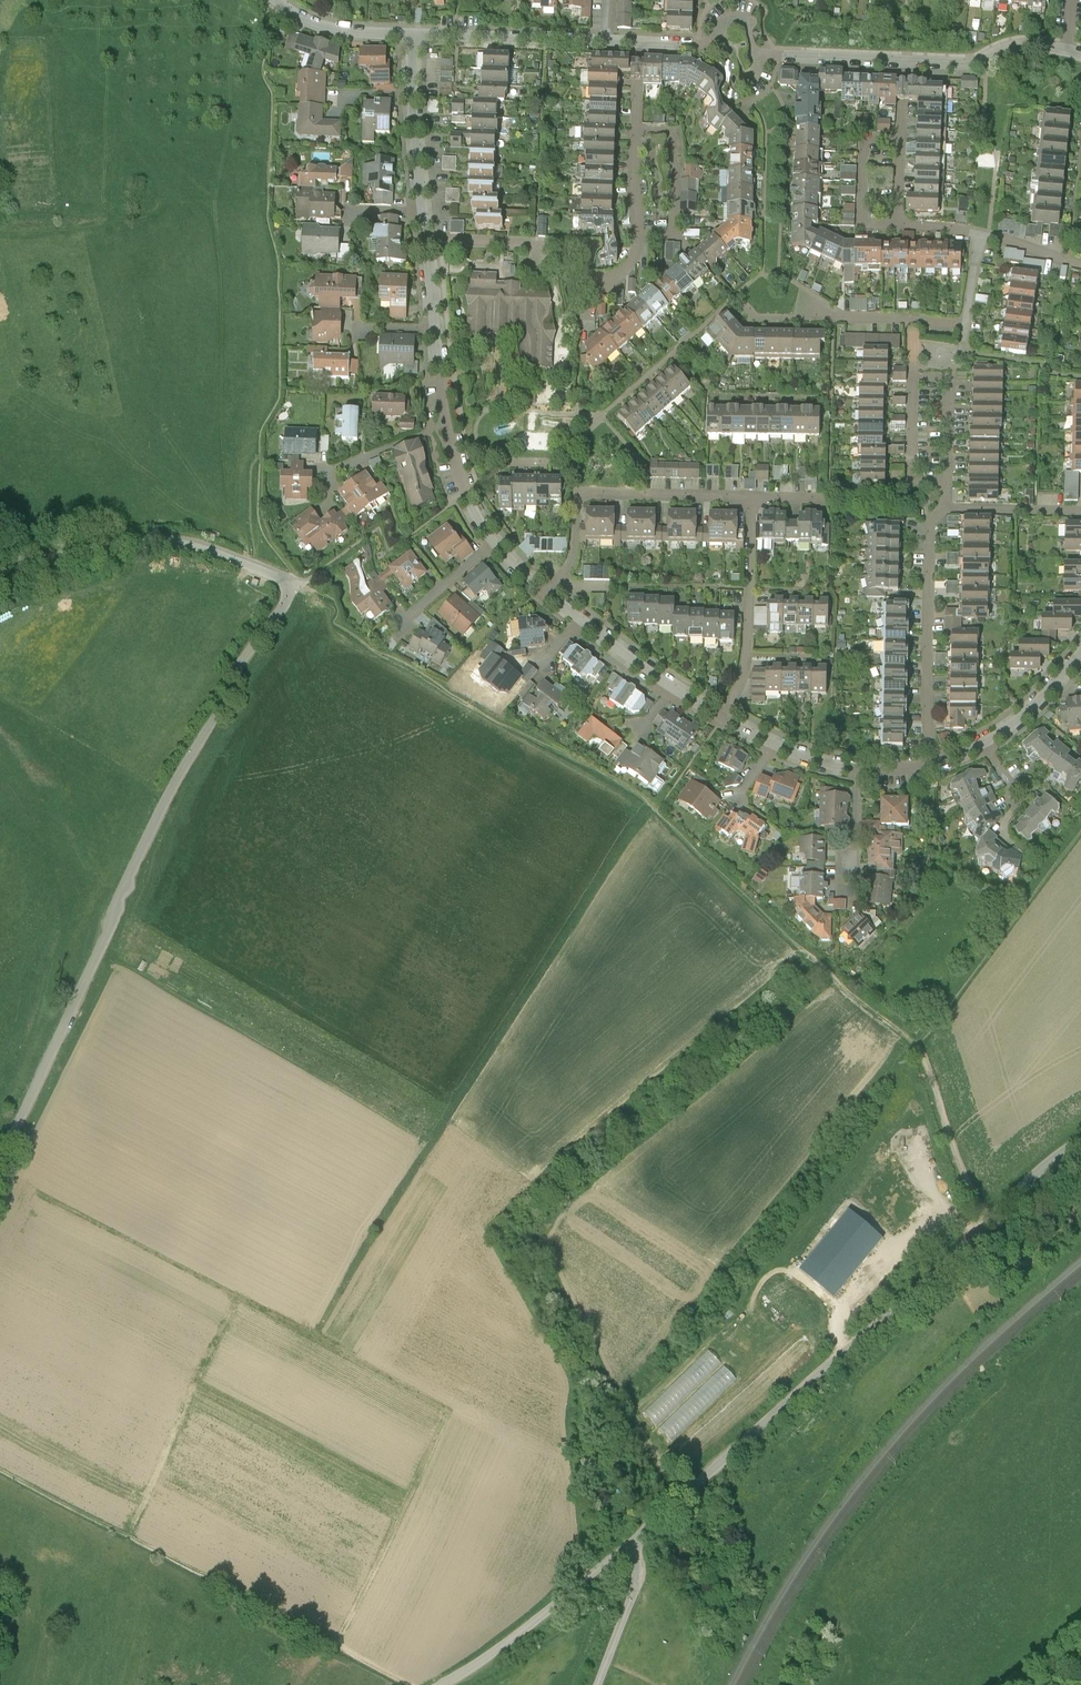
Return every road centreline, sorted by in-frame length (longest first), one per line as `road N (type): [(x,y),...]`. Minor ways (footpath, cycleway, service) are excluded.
road 1 (unclassified): [(0,1162),(159,827),(297,612)]
road 2 (unclassified): [(636,1535),(949,1266),(1018,1187),(1080,1138)]
road 3 (track): [(402,1684),(0,1472)]
road 4 (residential): [(978,231),(964,326),(757,317),(736,296)]
road 5 (unclassified): [(0,581),(163,566),(226,579),(297,612)]
road 6 (residential): [(752,496),(576,495),(571,562),(547,594)]
road 7 (residential): [(945,508),(930,527),(926,690),(935,761)]
road 8 (track): [(273,1398),(394,1182)]
road 9 (unclassified): [(442,1684),(636,1535)]
road 10 (residential): [(945,479),(949,379),(913,378),(910,478)]
road 11 (residential): [(722,720),(746,658),(752,496)]
road 12 (residential): [(613,72),(418,64)]
road 13 (track): [(915,1043),(972,1200),(988,1219)]
road 14 (residential): [(259,0),(297,39),(326,53),(418,64)]
road 15 (residential): [(904,63),(964,65),(1027,43),(1067,50)]
road 16 (unclassified): [(636,1535),(635,1582),(596,1684)]
road 17 (residential): [(900,137),(869,137),(868,225),(899,225)]
road 18 (residential): [(639,160),(676,162),(672,235),(637,233)]
road 19 (residential): [(1080,512),(945,508)]
road 20 (residential): [(612,276),(580,314),(537,312),(538,274)]
road 21 (residential): [(452,452),(332,502)]
road 22 (residential): [(552,0),(615,11),(613,72)]
road 23 (residential): [(984,743),(1032,707),(1075,659)]
road 24 (residential): [(492,544),(399,623)]

